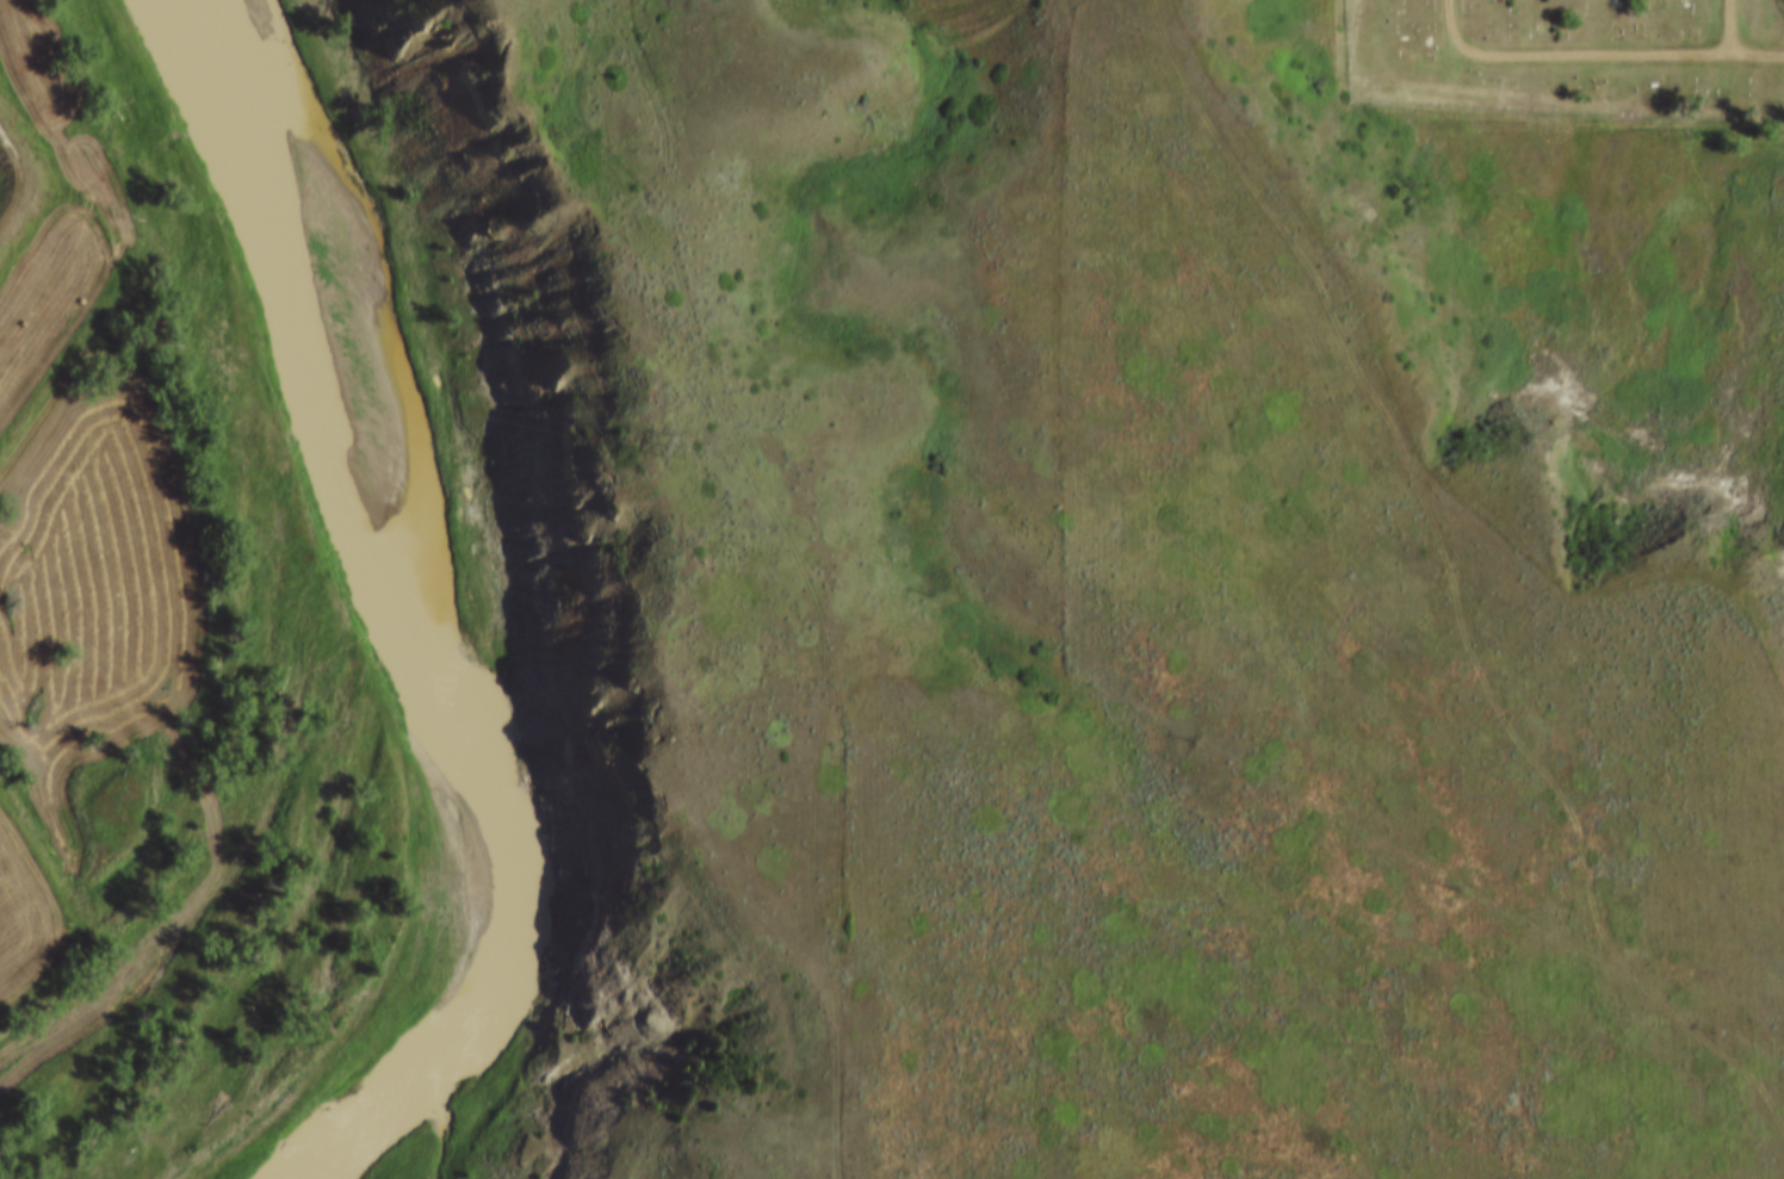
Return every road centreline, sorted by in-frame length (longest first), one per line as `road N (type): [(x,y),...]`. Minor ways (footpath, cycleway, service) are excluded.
road 1 (track): [(832,1178),(836,1085),(822,983),(721,857),(699,808),(661,641)]

